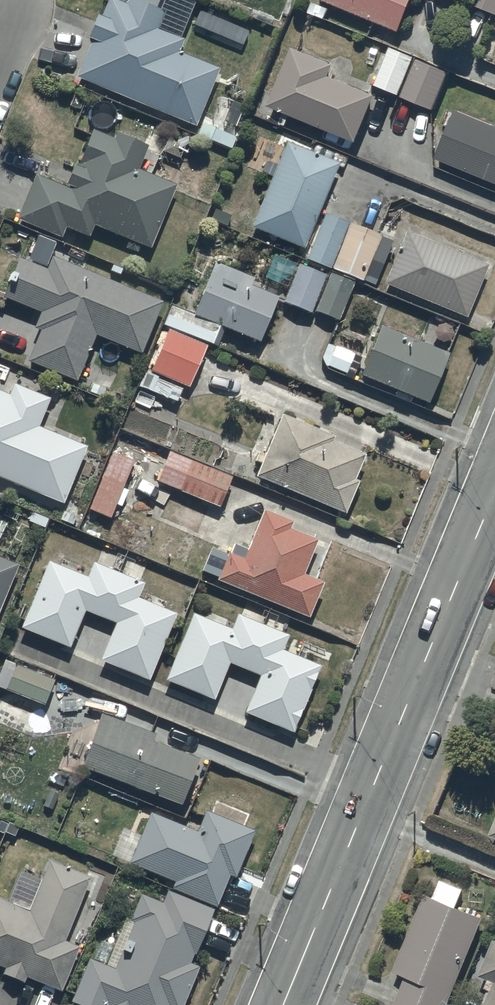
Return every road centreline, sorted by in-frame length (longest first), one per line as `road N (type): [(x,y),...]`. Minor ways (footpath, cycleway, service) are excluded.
road 1 (tertiary): [(494,492),(284,1004)]

